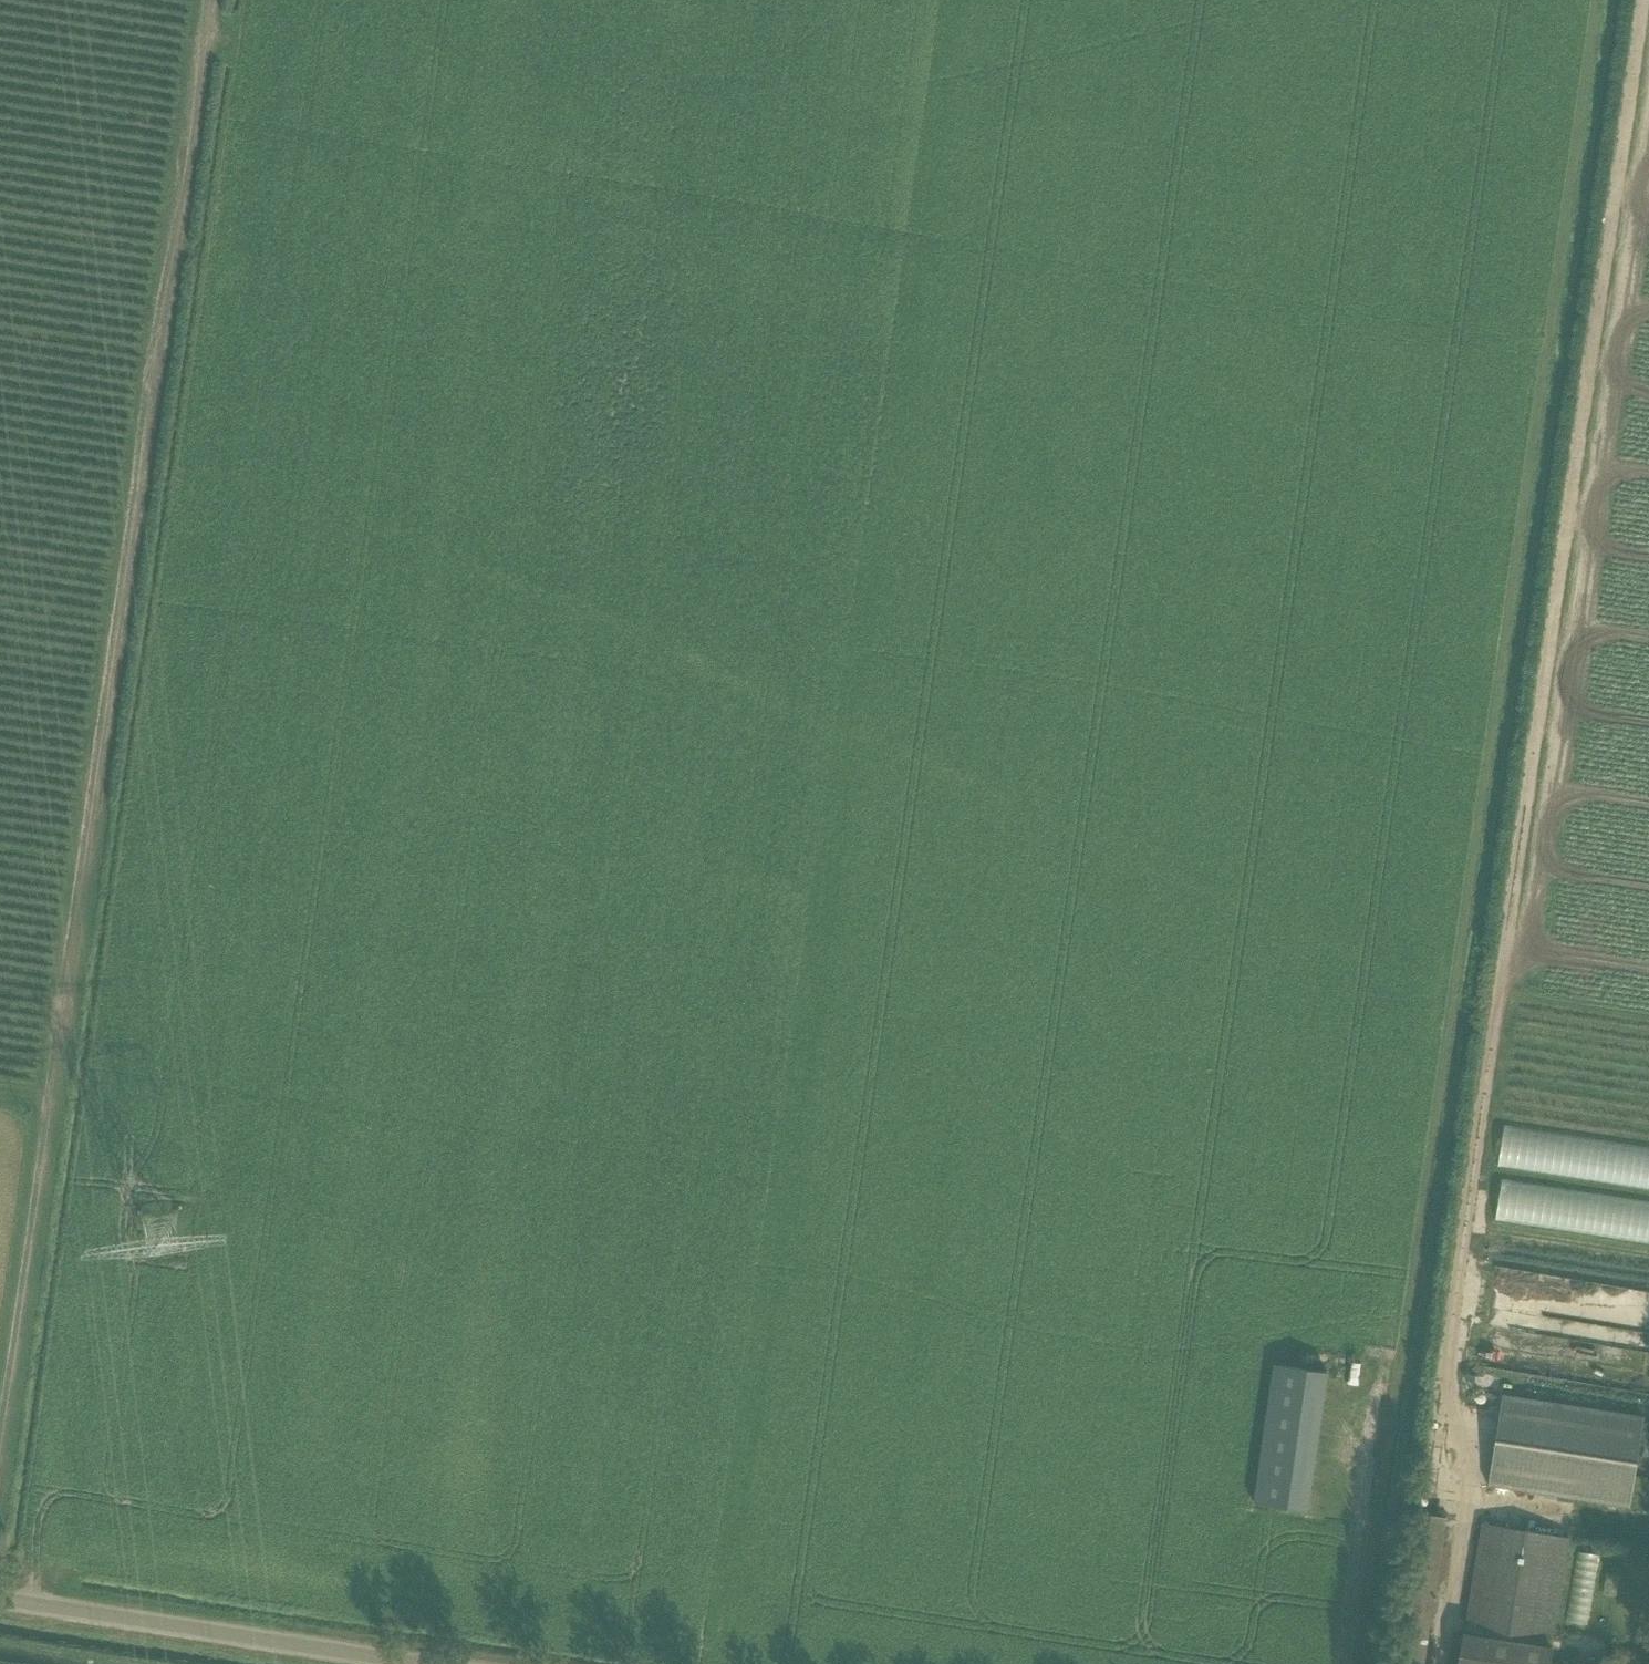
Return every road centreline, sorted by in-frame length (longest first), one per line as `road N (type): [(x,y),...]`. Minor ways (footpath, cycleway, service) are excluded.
road 1 (unclassified): [(456,1663),(0,1593)]

